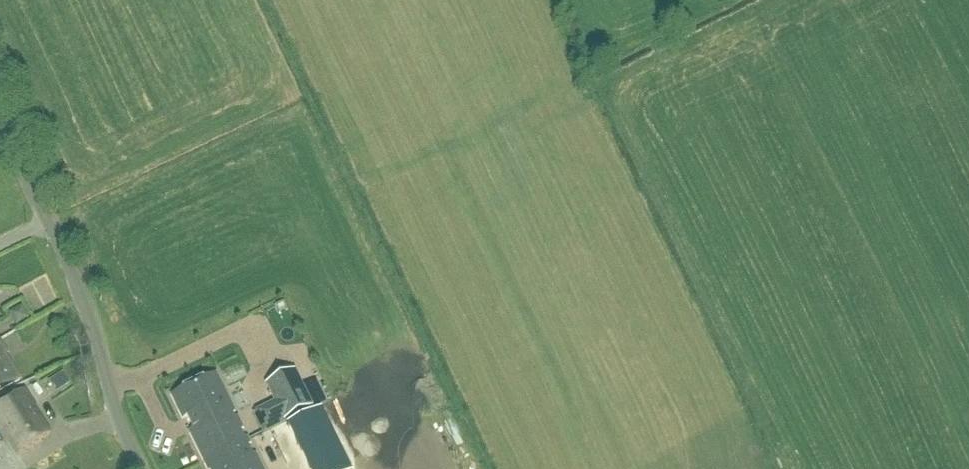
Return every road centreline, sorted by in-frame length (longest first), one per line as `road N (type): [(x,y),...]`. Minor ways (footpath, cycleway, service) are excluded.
road 1 (unclassified): [(140,468),(89,310),(0,127)]

